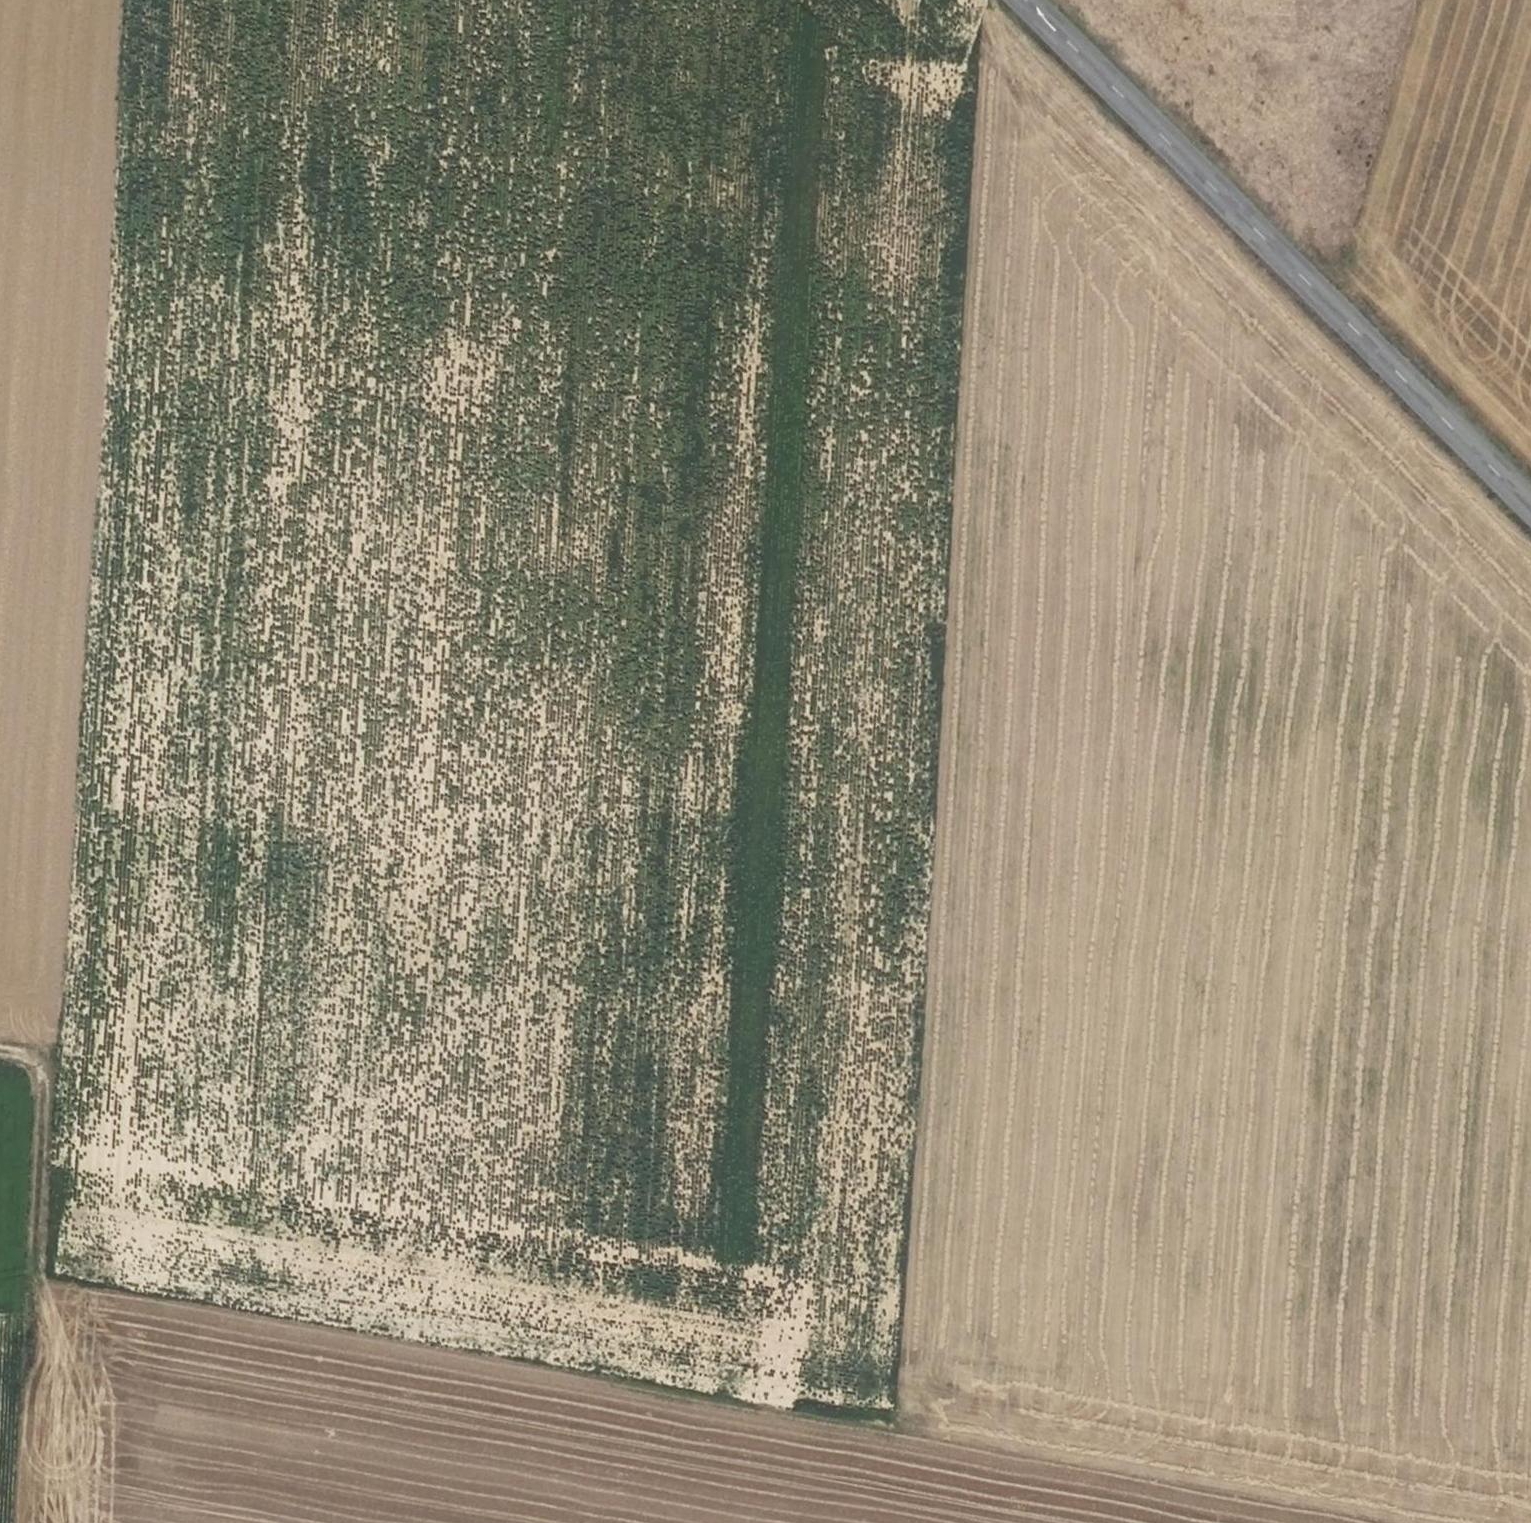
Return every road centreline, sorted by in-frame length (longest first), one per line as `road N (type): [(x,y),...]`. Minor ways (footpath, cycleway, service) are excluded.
road 1 (tertiary): [(1530,504),(1026,0)]

